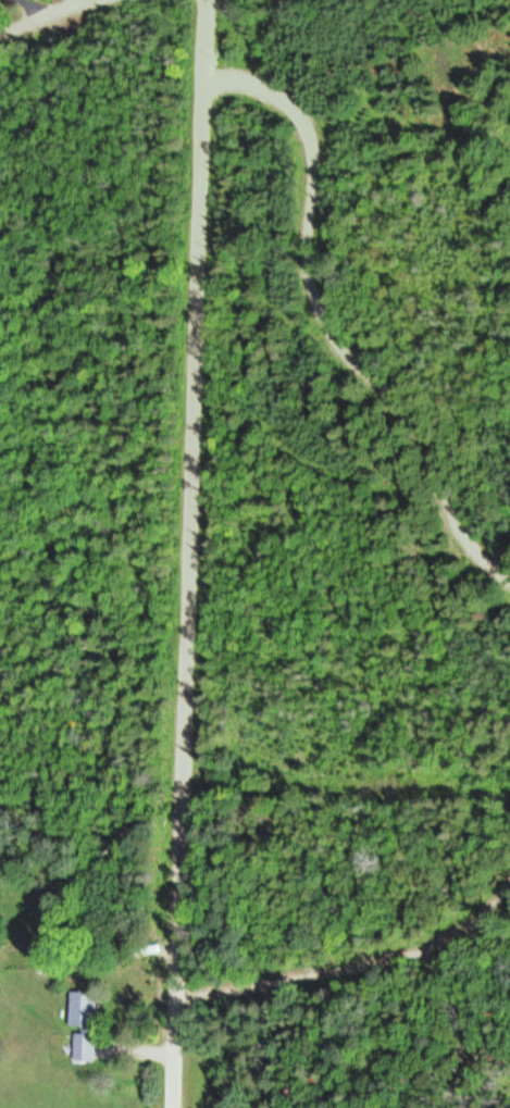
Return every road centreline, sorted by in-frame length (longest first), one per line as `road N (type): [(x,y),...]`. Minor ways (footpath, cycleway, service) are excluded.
road 1 (residential): [(168,1107),(208,0)]
road 2 (track): [(174,1008),(445,949),(487,920),(509,888)]

